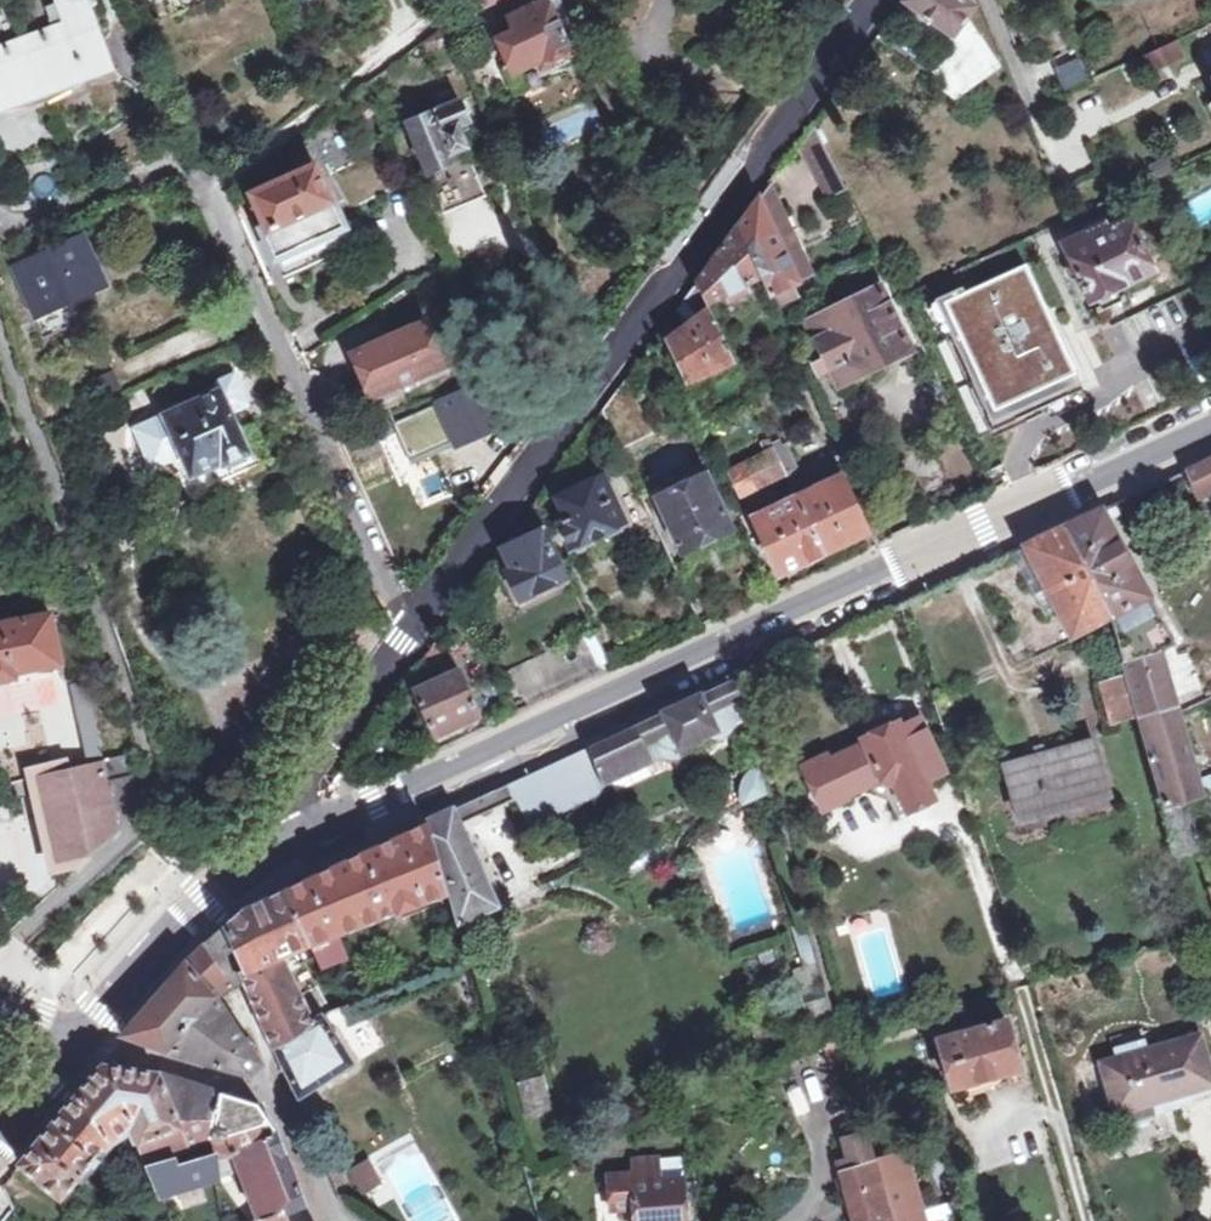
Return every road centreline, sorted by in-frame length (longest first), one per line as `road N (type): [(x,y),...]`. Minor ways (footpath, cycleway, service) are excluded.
road 1 (tertiary): [(297,834),(1210,416)]
road 2 (secondary): [(409,633),(873,0)]
road 3 (residential): [(409,633),(206,178),(439,18)]
road 4 (residential): [(334,1220),(274,1091),(86,1035)]
road 5 (secondary): [(86,1035),(206,895),(297,834)]
road 6 (secondary): [(297,834),(309,769),(409,633)]
road 7 (secondary): [(0,1144),(86,1035)]

